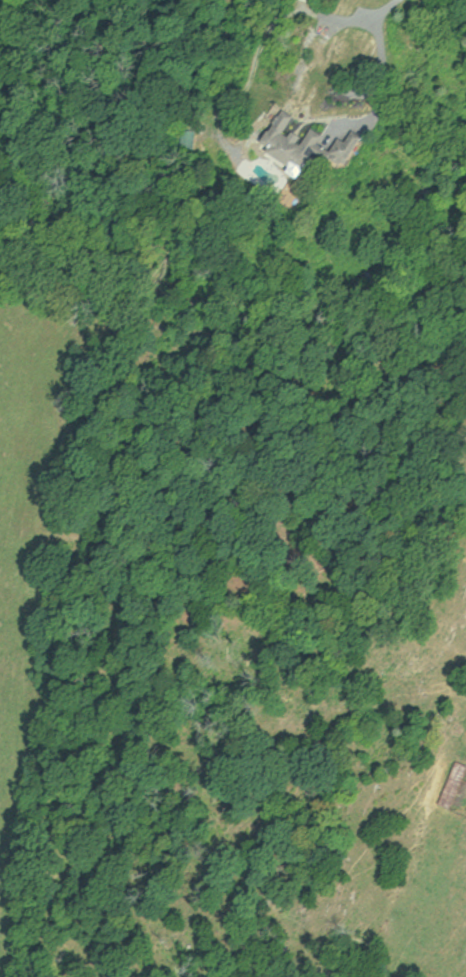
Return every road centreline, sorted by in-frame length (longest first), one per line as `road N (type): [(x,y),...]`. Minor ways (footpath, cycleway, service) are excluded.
road 1 (track): [(465,661),(417,644),(374,656),(355,673),(334,730),(292,742)]

